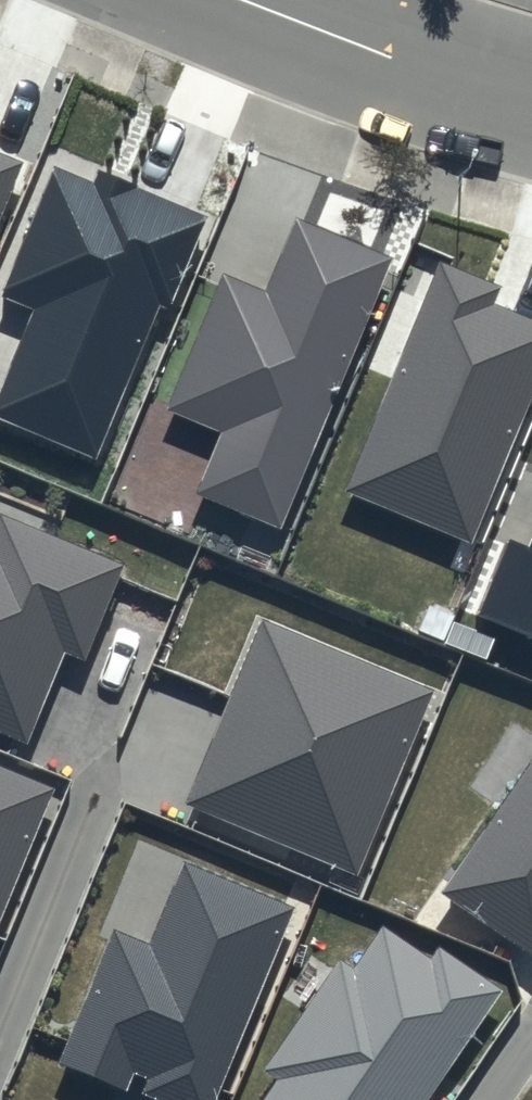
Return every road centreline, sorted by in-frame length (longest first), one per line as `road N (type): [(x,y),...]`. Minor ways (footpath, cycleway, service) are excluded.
road 1 (residential): [(531,94),(240,0)]

